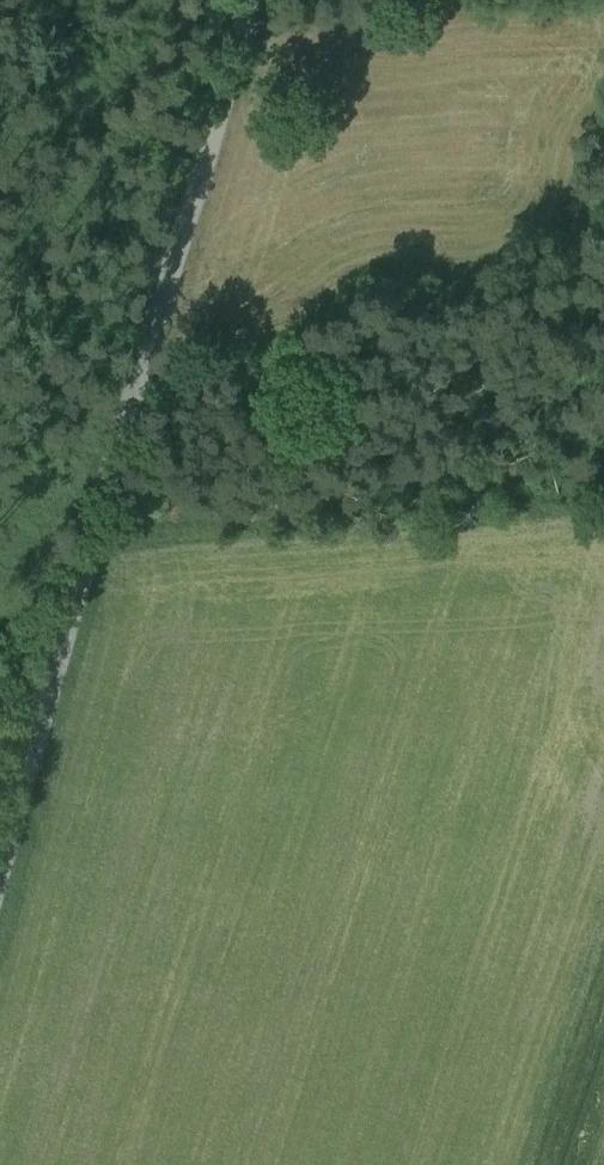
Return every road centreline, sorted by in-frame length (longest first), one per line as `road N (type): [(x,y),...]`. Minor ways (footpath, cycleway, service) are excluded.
road 1 (track): [(244,0),(0,834)]

